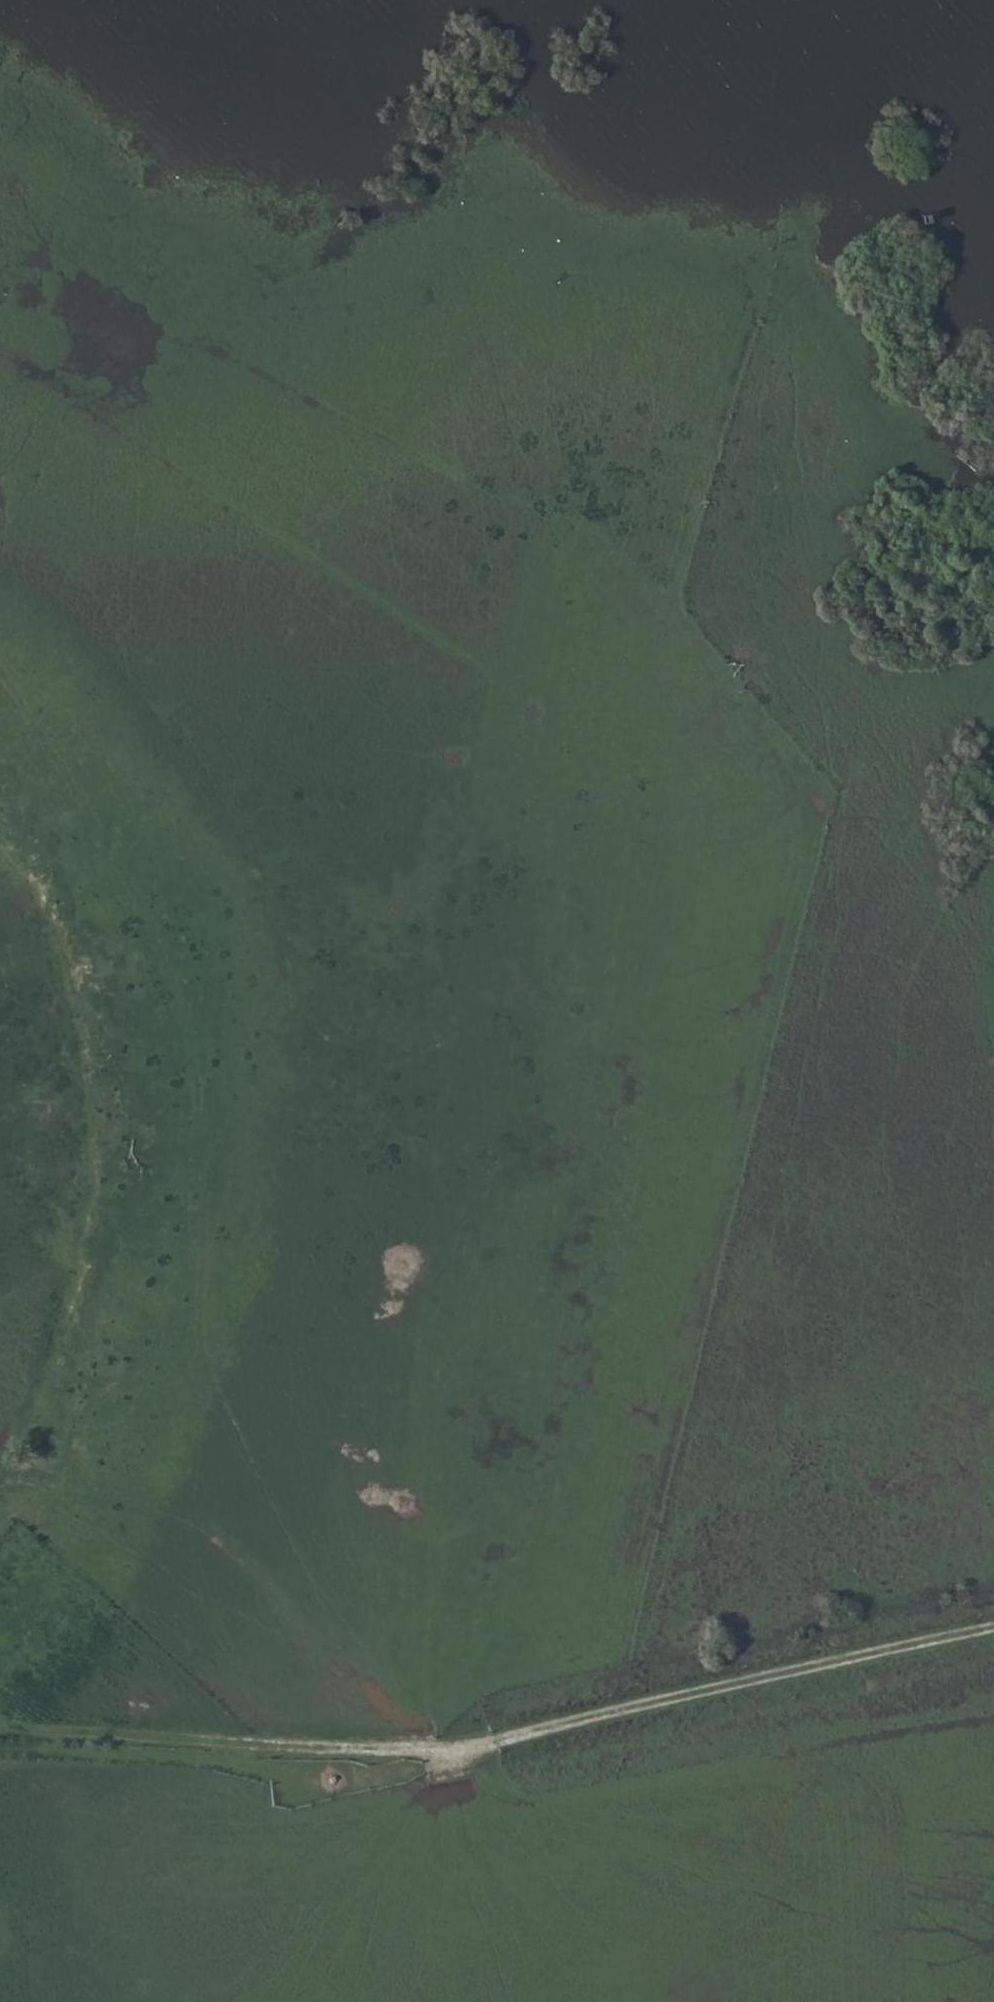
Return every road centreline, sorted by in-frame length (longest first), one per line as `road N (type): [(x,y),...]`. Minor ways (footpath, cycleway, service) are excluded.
road 1 (track): [(993,1635),(458,1757)]

